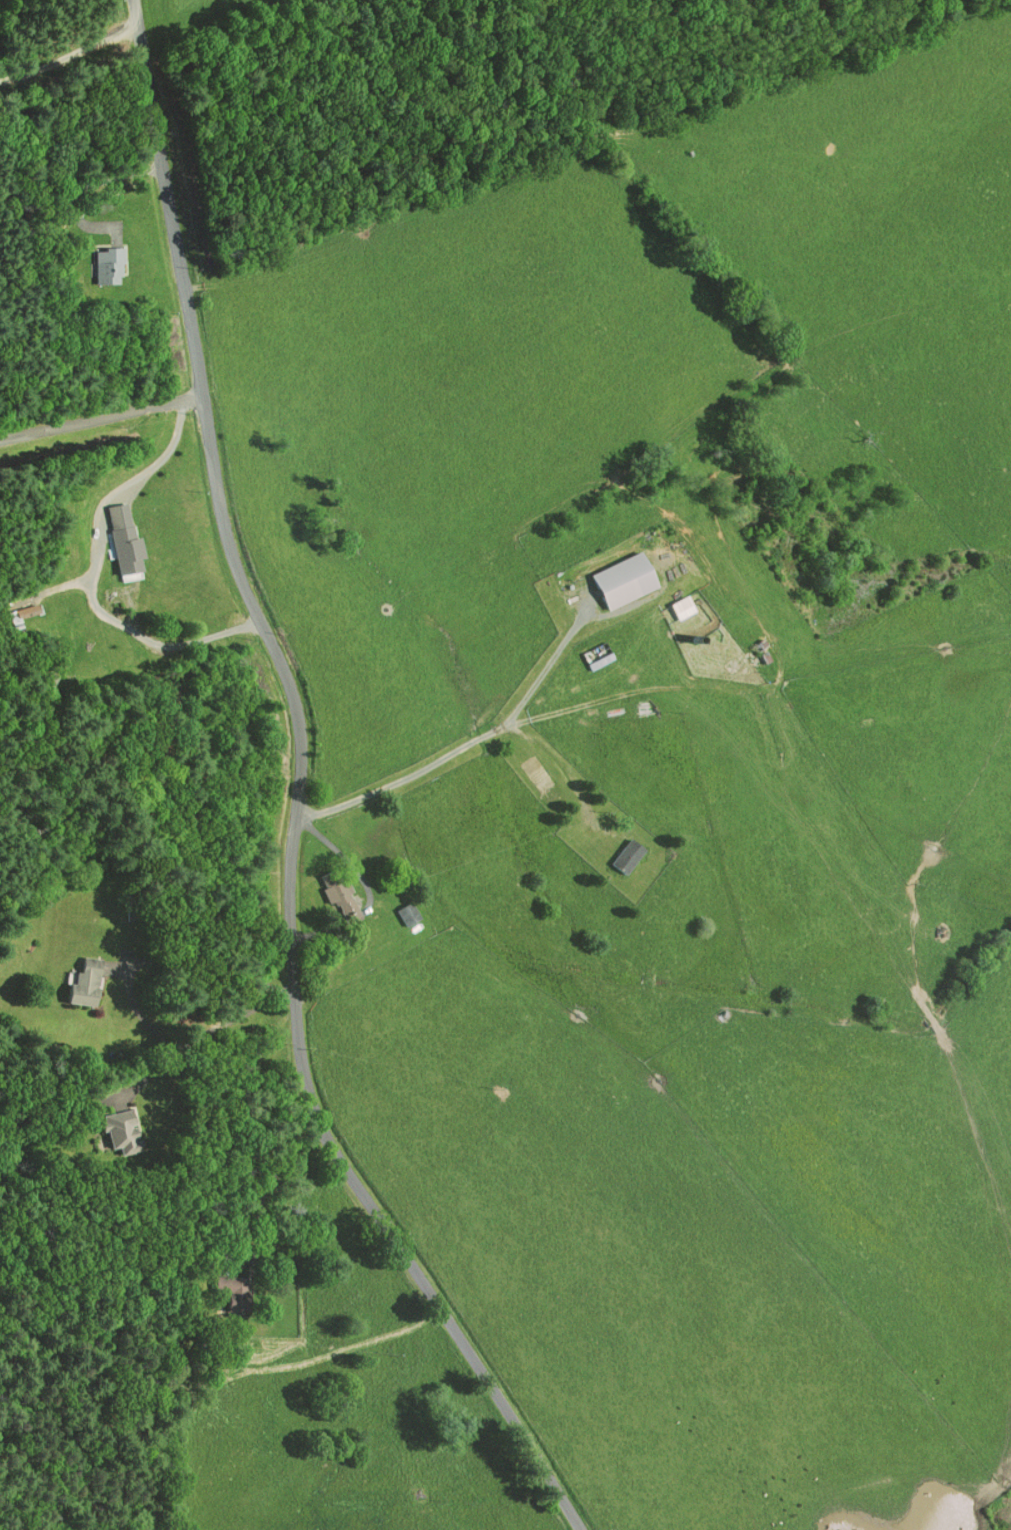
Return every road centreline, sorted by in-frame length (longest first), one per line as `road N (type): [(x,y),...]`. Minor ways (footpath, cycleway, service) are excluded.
road 1 (residential): [(580,1529),(327,1140),(311,1100),(291,907),(300,717),(241,581),(219,507),(134,0)]
road 2 (residential): [(204,396),(0,439)]

